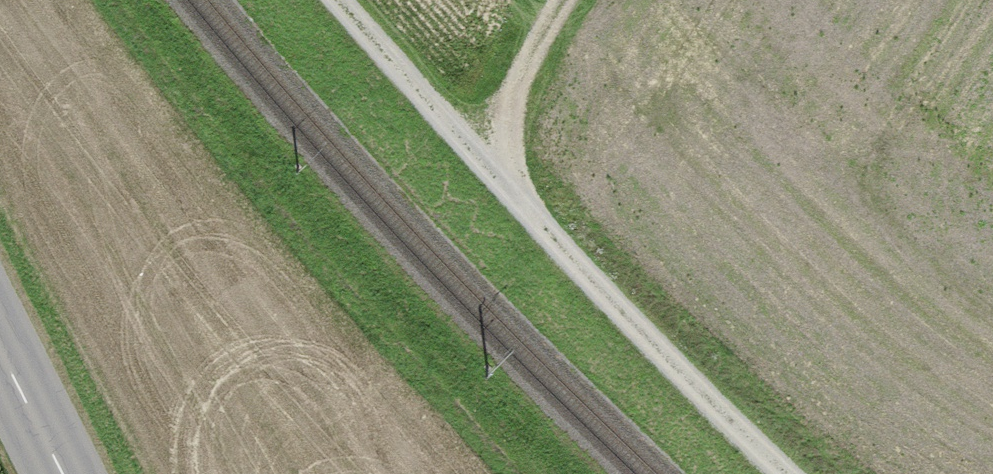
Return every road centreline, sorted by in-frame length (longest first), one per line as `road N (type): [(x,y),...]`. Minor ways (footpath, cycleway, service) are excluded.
road 1 (track): [(341,0),(688,382),(784,473)]
road 2 (track): [(502,181),(519,87),(566,0)]
road 3 (tertiary): [(0,346),(65,473)]

